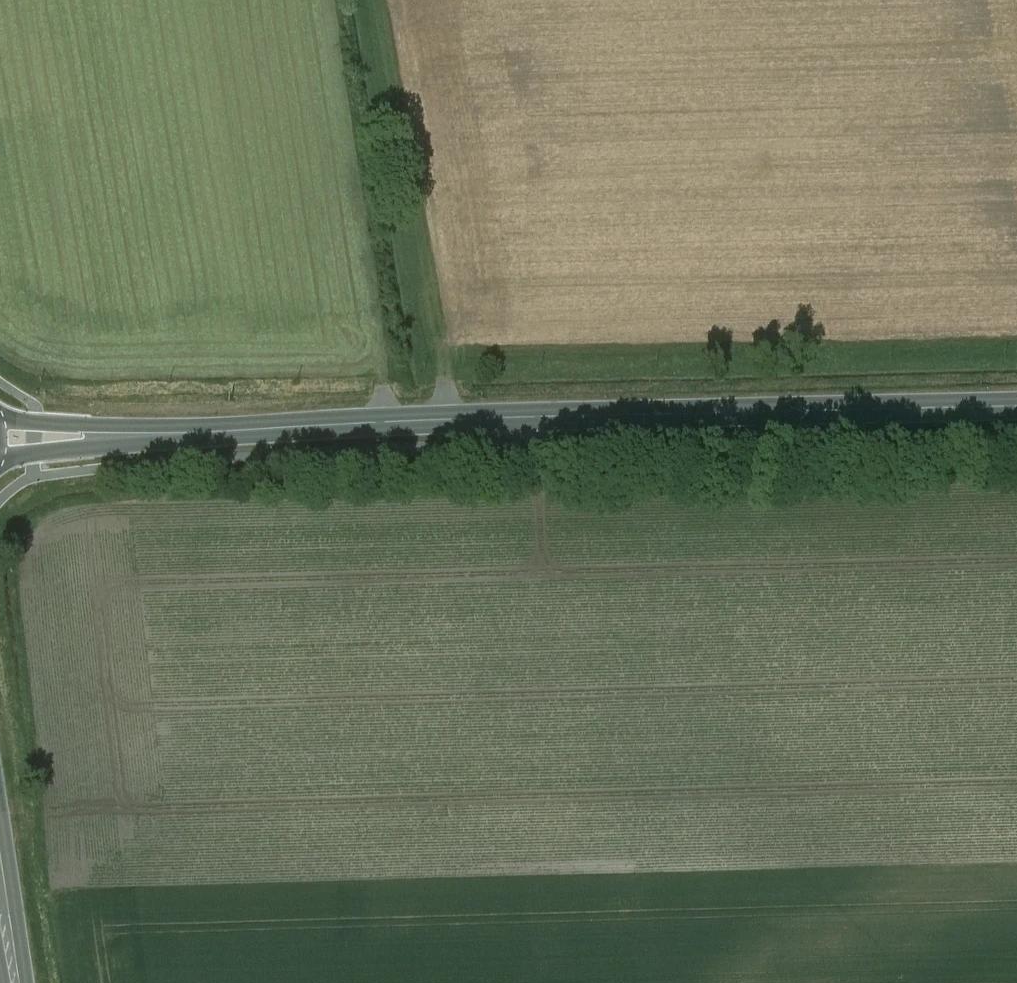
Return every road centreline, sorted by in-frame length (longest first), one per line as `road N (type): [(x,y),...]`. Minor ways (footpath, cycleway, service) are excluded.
road 1 (secondary): [(0,440),(1016,413)]

